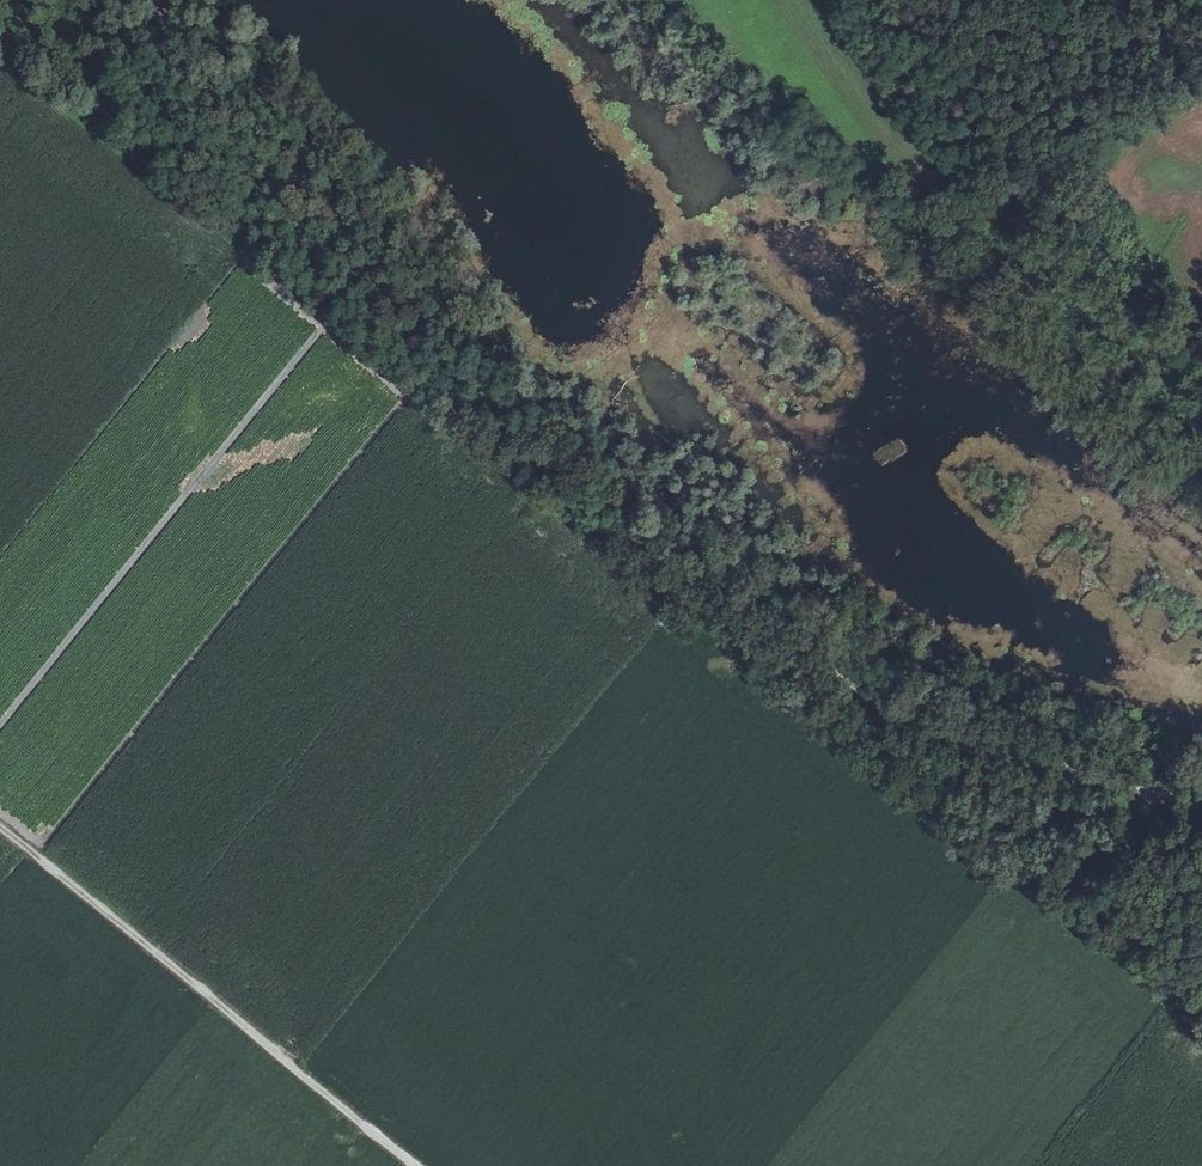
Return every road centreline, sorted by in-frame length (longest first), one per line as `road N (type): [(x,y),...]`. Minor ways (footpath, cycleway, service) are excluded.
road 1 (track): [(417,1165),(0,828)]
road 2 (track): [(934,0),(979,121),(1005,154),(1035,169),(1062,167)]

